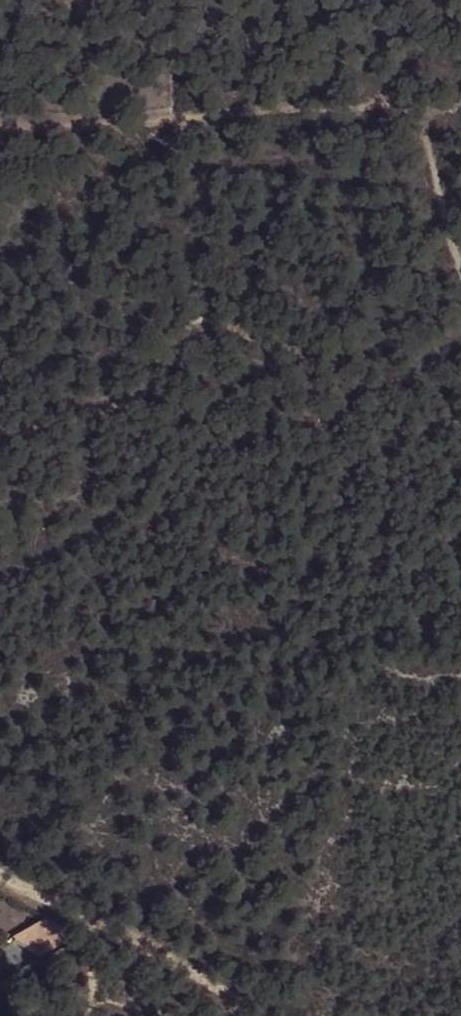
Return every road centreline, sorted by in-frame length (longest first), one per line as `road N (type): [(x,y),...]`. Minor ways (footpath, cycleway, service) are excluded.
road 1 (residential): [(0,874),(140,944)]
road 2 (track): [(262,1015),(140,944)]

